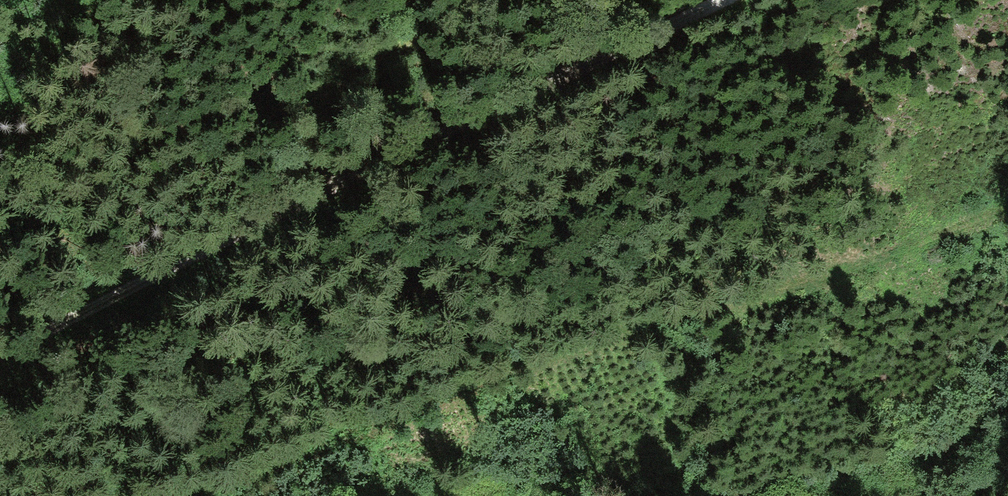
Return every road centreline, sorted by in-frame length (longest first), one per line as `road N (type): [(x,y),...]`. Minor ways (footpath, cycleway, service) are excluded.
road 1 (track): [(1007,207),(927,242),(150,495)]
road 2 (track): [(725,0),(325,188),(0,354)]

